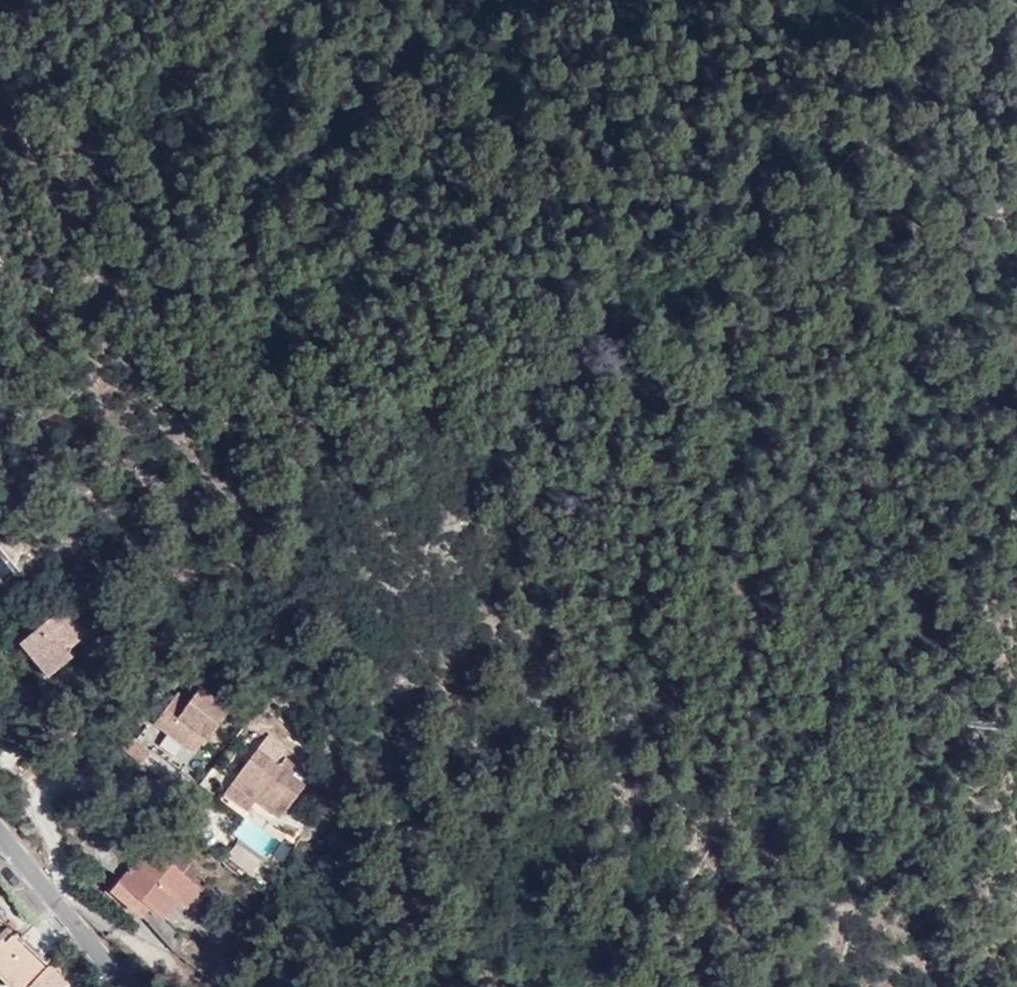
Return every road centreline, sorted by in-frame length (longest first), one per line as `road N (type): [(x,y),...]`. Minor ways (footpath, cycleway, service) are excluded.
road 1 (tertiary): [(0,832),(126,986)]

